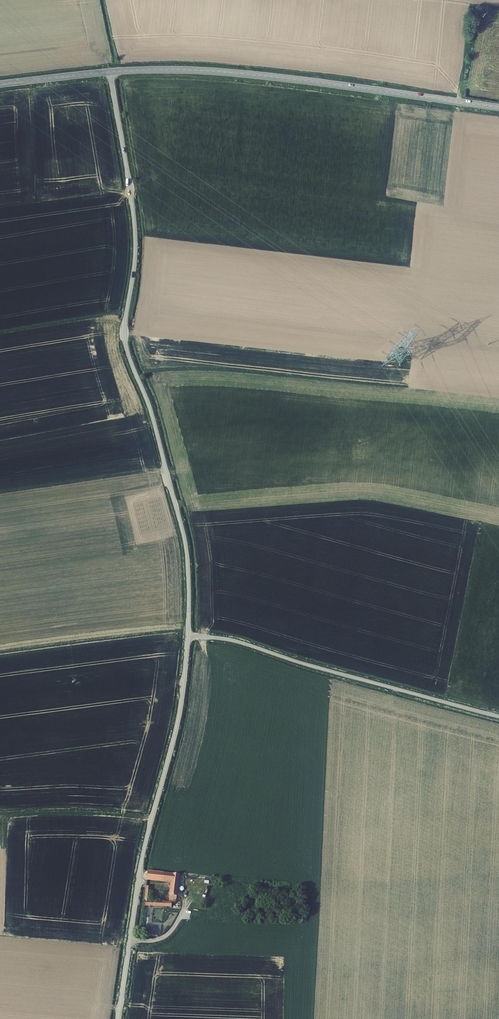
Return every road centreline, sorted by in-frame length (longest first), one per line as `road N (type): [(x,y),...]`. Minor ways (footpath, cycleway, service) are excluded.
road 1 (unclassified): [(110,72),(135,226),(125,340),(185,541),(188,636)]
road 2 (secondary): [(498,108),(228,72),(110,72)]
road 3 (unclassified): [(188,636),(119,1018)]
road 4 (unclassified): [(188,636),(234,640),(498,716)]

